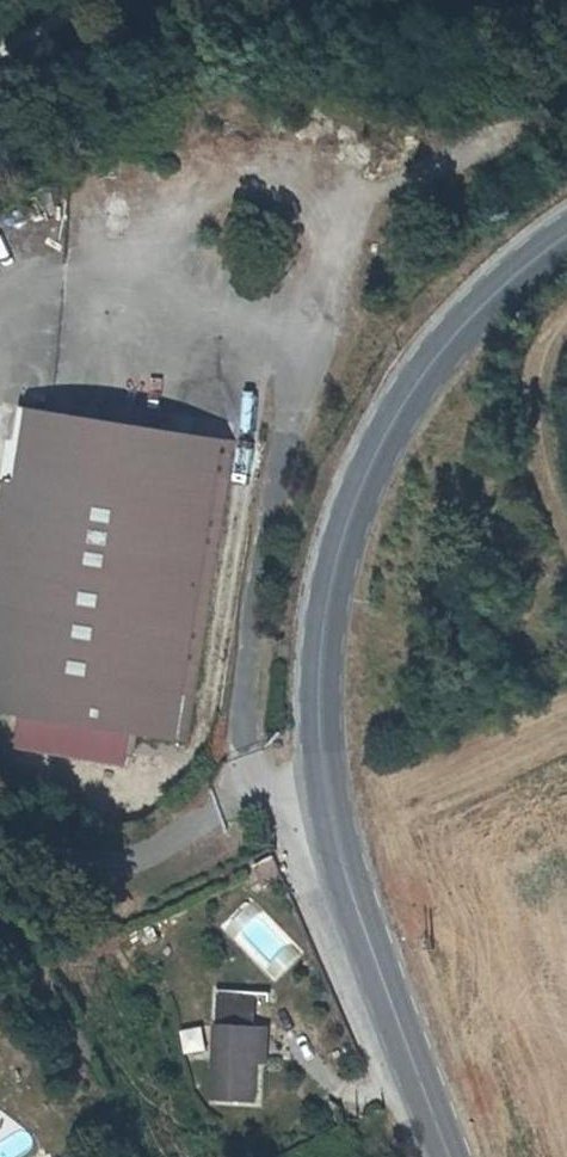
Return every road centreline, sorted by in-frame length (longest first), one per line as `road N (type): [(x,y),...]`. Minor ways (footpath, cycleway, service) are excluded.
road 1 (secondary): [(450,1156),(351,894),(321,783),(327,610),(360,488),(420,375),(506,280),(566,236)]
road 2 (track): [(566,320),(547,342),(538,395),(549,459),(566,503)]

